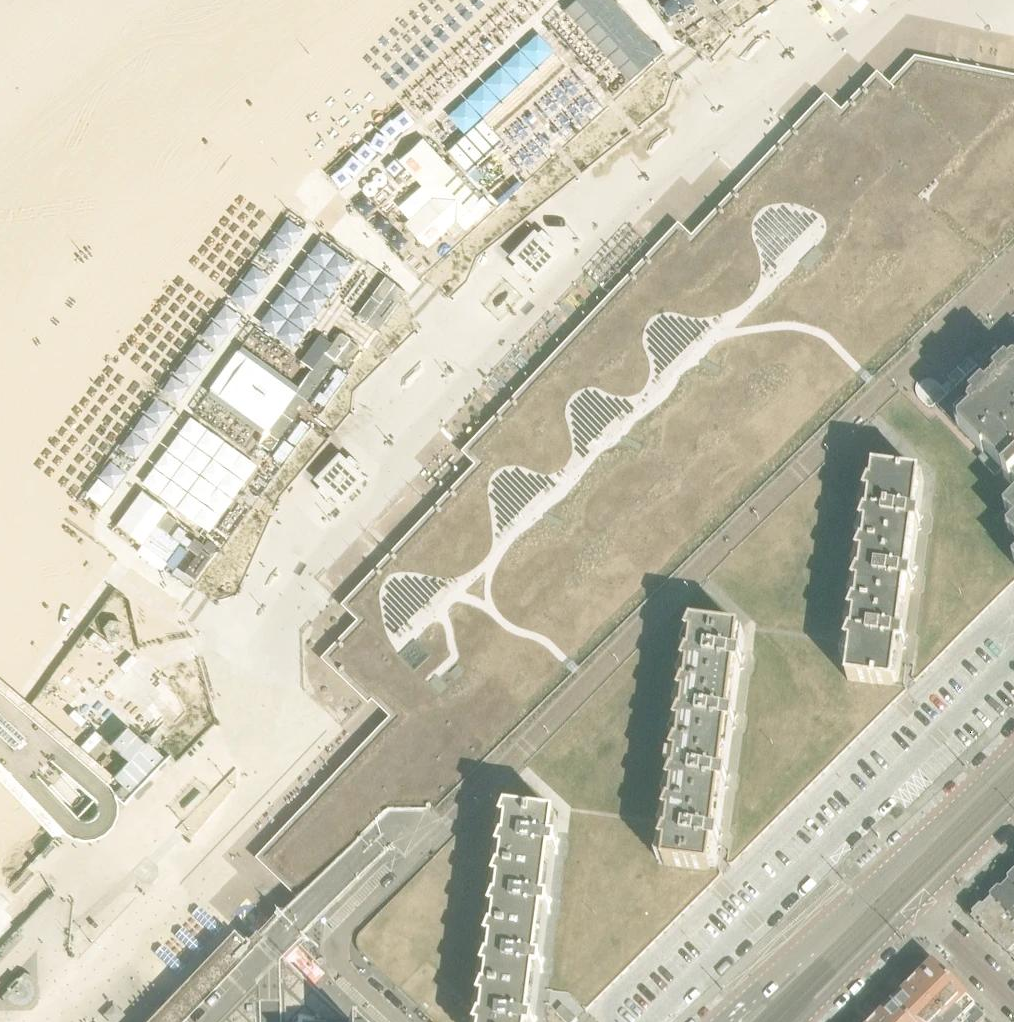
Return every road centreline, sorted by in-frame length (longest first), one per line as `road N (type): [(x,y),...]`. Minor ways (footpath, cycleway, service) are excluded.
road 1 (residential): [(393,1021),(334,961),(339,935),(1013,267)]
road 2 (residential): [(1013,750),(726,1021)]
road 3 (residential): [(799,1021),(920,904)]
road 4 (residential): [(920,904),(1013,1000)]
road 5 (residential): [(920,904),(1013,809)]

